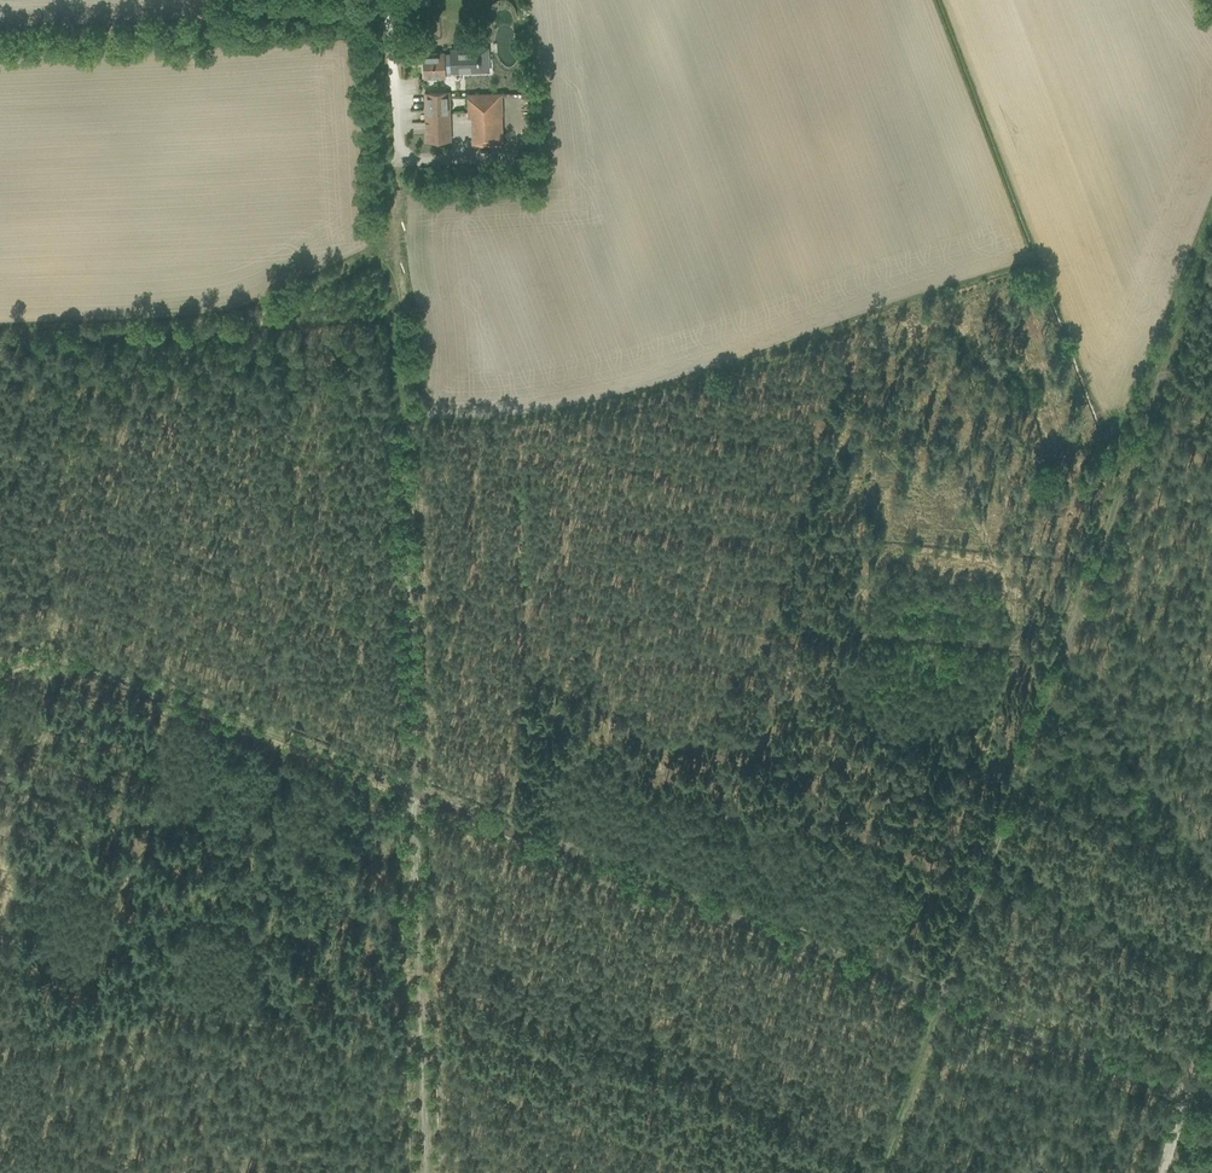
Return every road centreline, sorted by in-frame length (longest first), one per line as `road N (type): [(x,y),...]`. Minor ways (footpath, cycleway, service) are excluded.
road 1 (track): [(1211,432),(1162,355),(1060,643),(401,609)]
road 2 (track): [(0,1047),(202,1016),(418,1036),(421,1172)]
road 3 (track): [(0,659),(52,658),(412,791)]
road 4 (track): [(381,255),(225,317),(0,333)]
road 5 (track): [(418,1036),(412,791)]

